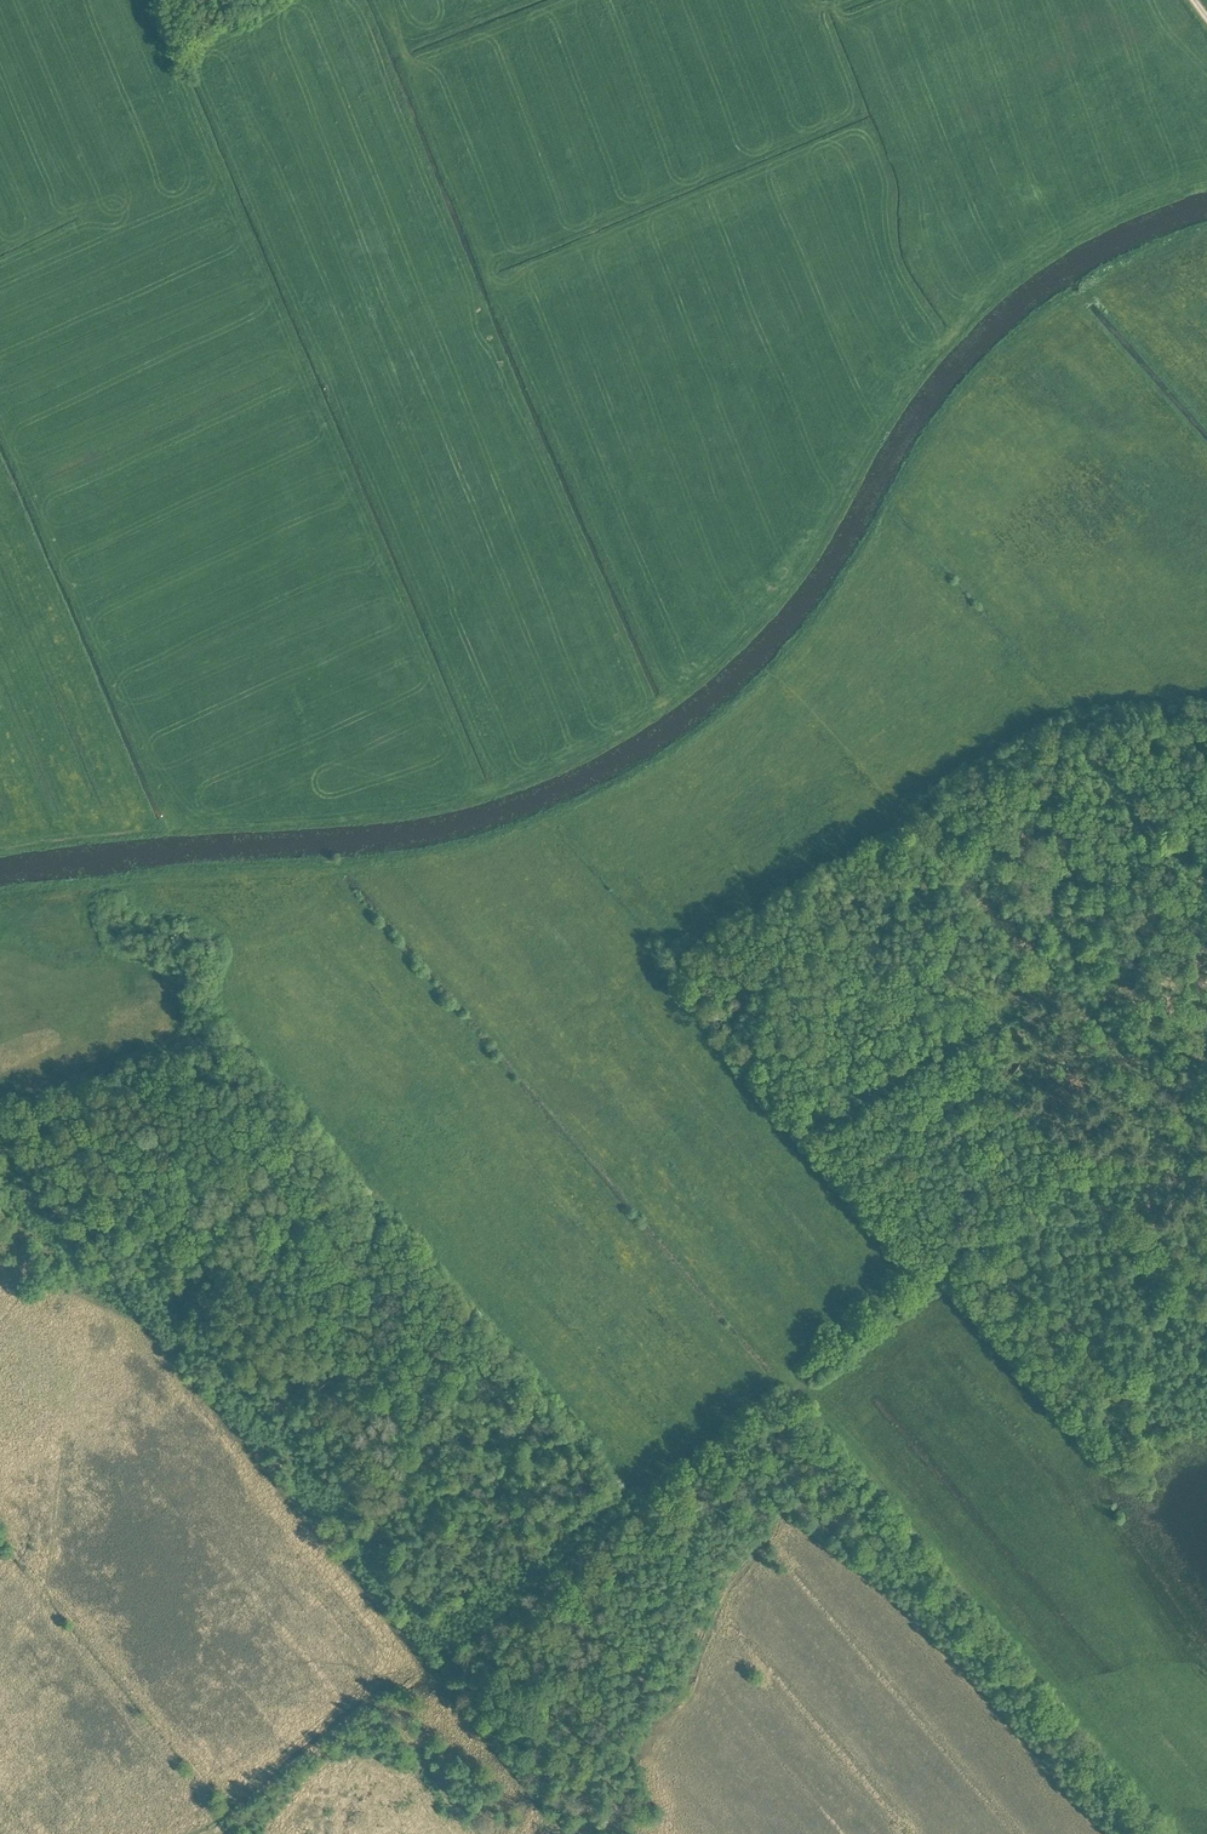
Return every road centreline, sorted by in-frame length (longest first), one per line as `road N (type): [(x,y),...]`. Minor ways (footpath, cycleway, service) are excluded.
road 1 (track): [(1107,1833),(890,1596),(775,1509)]
road 2 (track): [(1206,1069),(1033,893),(893,820)]

